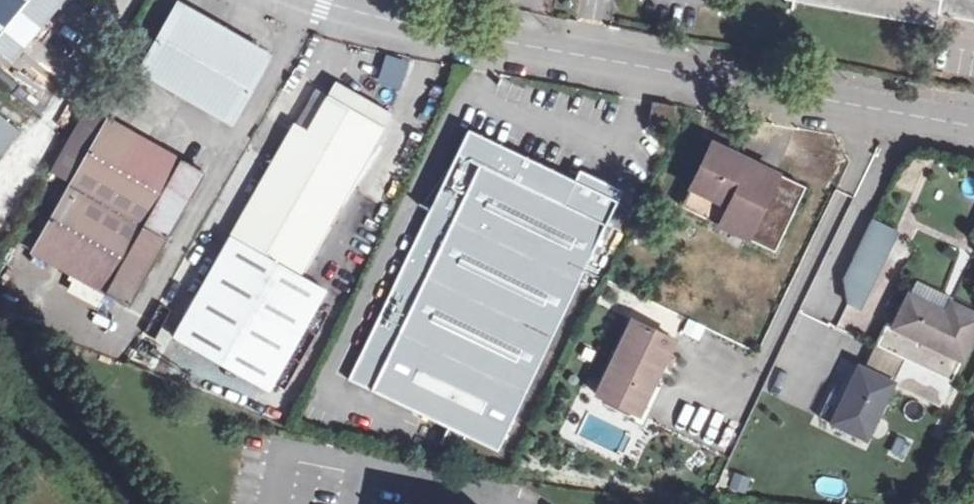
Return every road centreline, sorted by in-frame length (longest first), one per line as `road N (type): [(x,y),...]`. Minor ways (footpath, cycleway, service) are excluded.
road 1 (unclassified): [(973,135),(516,49),(312,0)]
road 2 (residential): [(306,503),(314,458),(518,503)]

